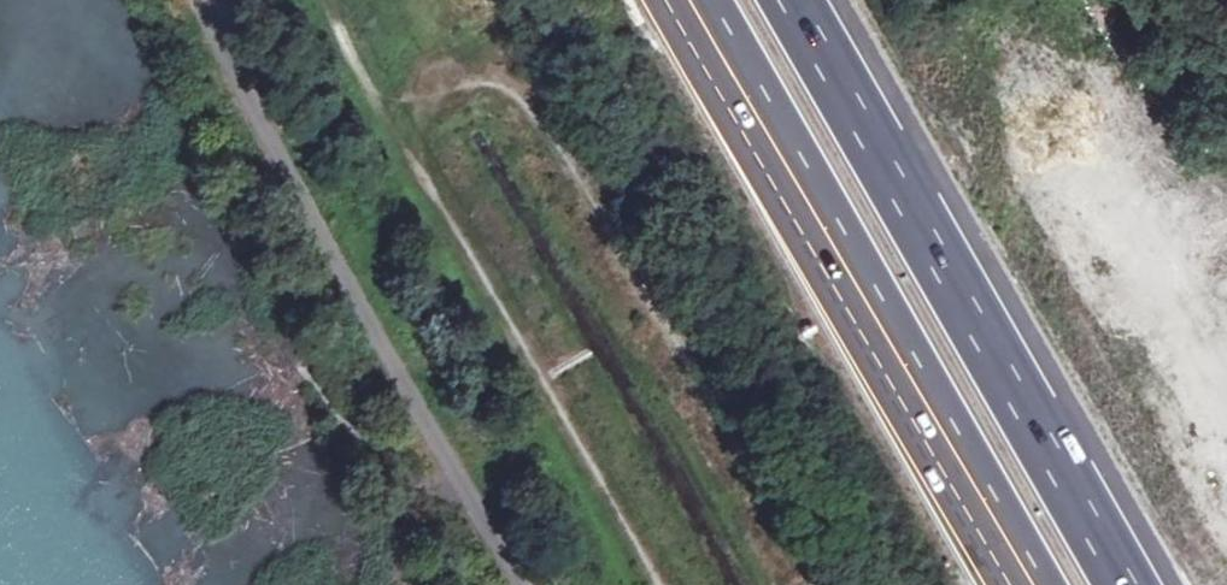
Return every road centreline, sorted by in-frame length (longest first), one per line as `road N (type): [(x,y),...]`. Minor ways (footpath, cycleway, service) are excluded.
road 1 (track): [(389,98),(502,79),(792,584)]
road 2 (motorway): [(689,0),(1021,584)]
road 3 (motorway): [(1131,584),(801,0)]
road 4 (track): [(656,584),(336,0)]
road 5 (track): [(459,477),(431,481),(310,369)]

